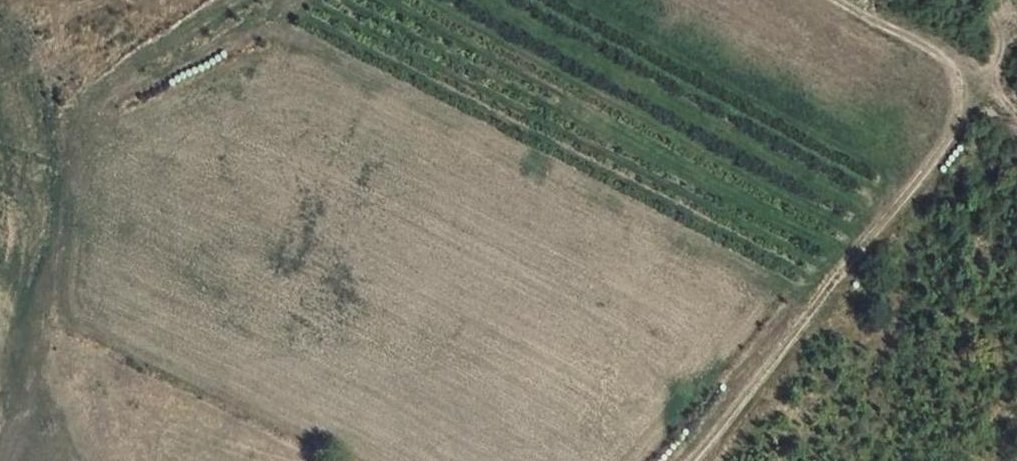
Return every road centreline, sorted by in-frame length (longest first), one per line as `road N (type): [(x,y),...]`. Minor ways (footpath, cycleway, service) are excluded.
road 1 (track): [(686,460),(959,124),(962,88),(952,60),(841,0)]

